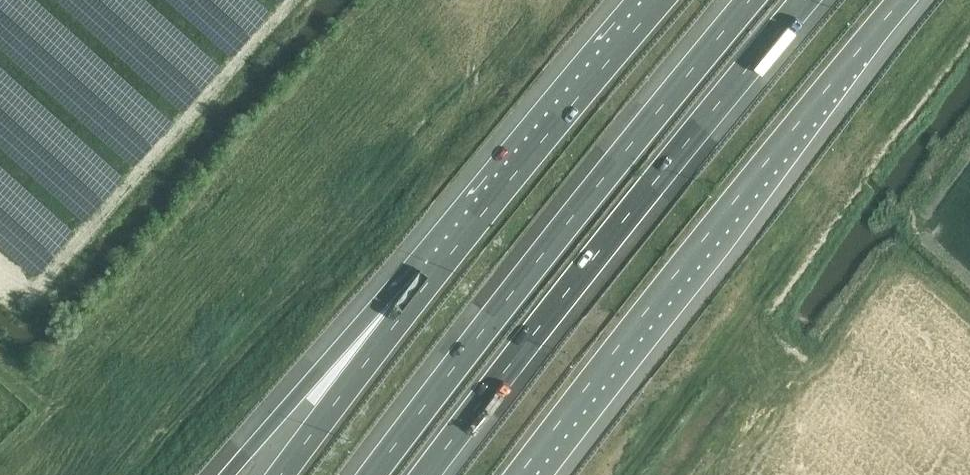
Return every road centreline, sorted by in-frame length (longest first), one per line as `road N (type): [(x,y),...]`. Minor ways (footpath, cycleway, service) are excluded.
road 1 (motorway): [(749,0),(486,314),(365,474)]
road 2 (motorway): [(520,474),(902,0)]
road 3 (motorway): [(430,474),(804,0)]
road 4 (motorway): [(662,0),(428,280)]
road 5 (motorway): [(428,280),(301,391),(229,474)]
road 6 (motorway): [(428,280),(280,474)]

